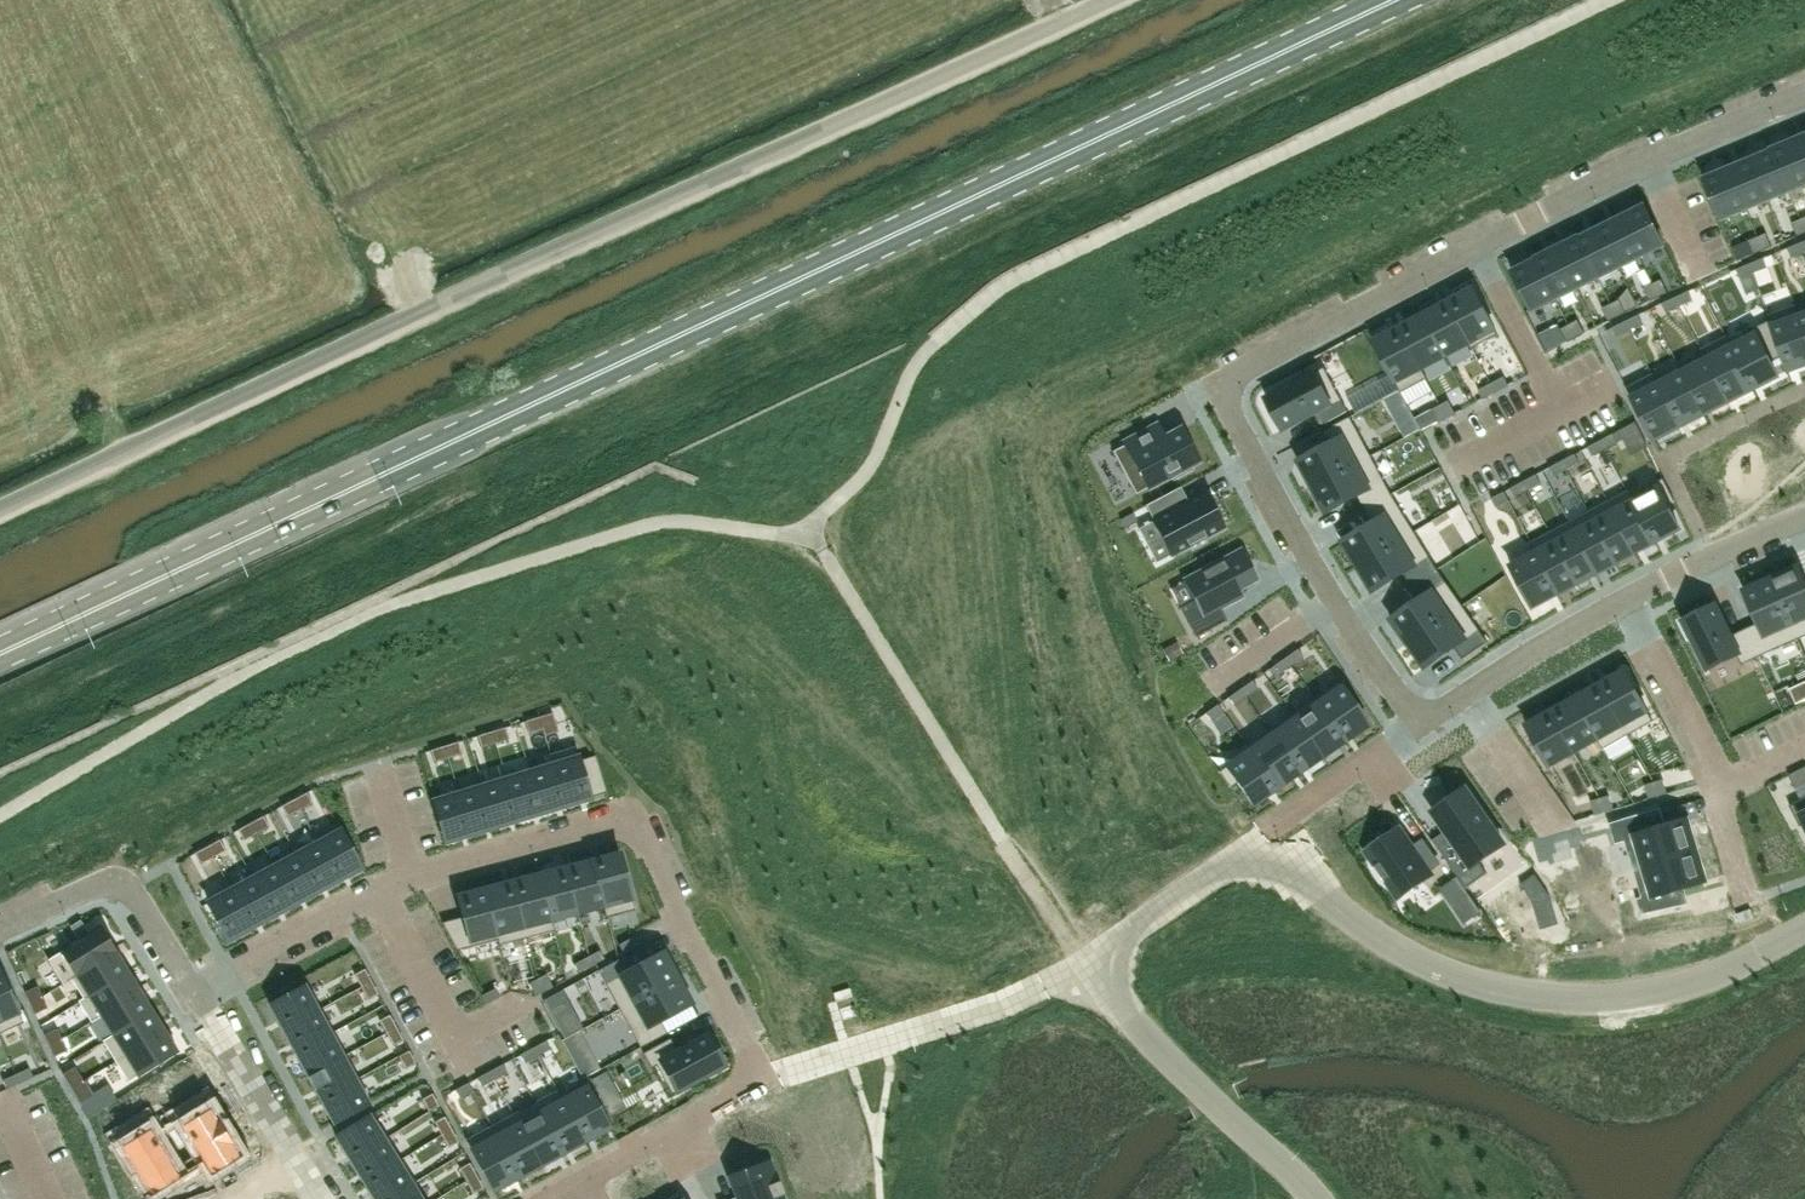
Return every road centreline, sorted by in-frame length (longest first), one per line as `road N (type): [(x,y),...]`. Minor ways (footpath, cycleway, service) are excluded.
road 1 (primary): [(0,653),(1395,0)]
road 2 (unclassified): [(0,507),(1104,0)]
road 3 (residential): [(1419,726),(1335,603),(1218,384),(1647,161),(1804,97)]
road 4 (residential): [(559,1198),(762,1071),(634,821),(379,891),(192,989)]
road 5 (residential): [(1258,838),(1301,864),(1369,933),(1457,977),(1516,992),(1579,999),(1643,993),(1739,963),(1804,928)]
road 6 (residential): [(1804,517),(1627,598),(1419,726)]
road 7 (residential): [(0,930),(116,884),(134,895),(192,989)]
road 8 (residential): [(1083,962),(1258,838)]
road 9 (residential): [(192,989),(300,1164)]
road 10 (residential): [(1419,726),(1258,838)]

